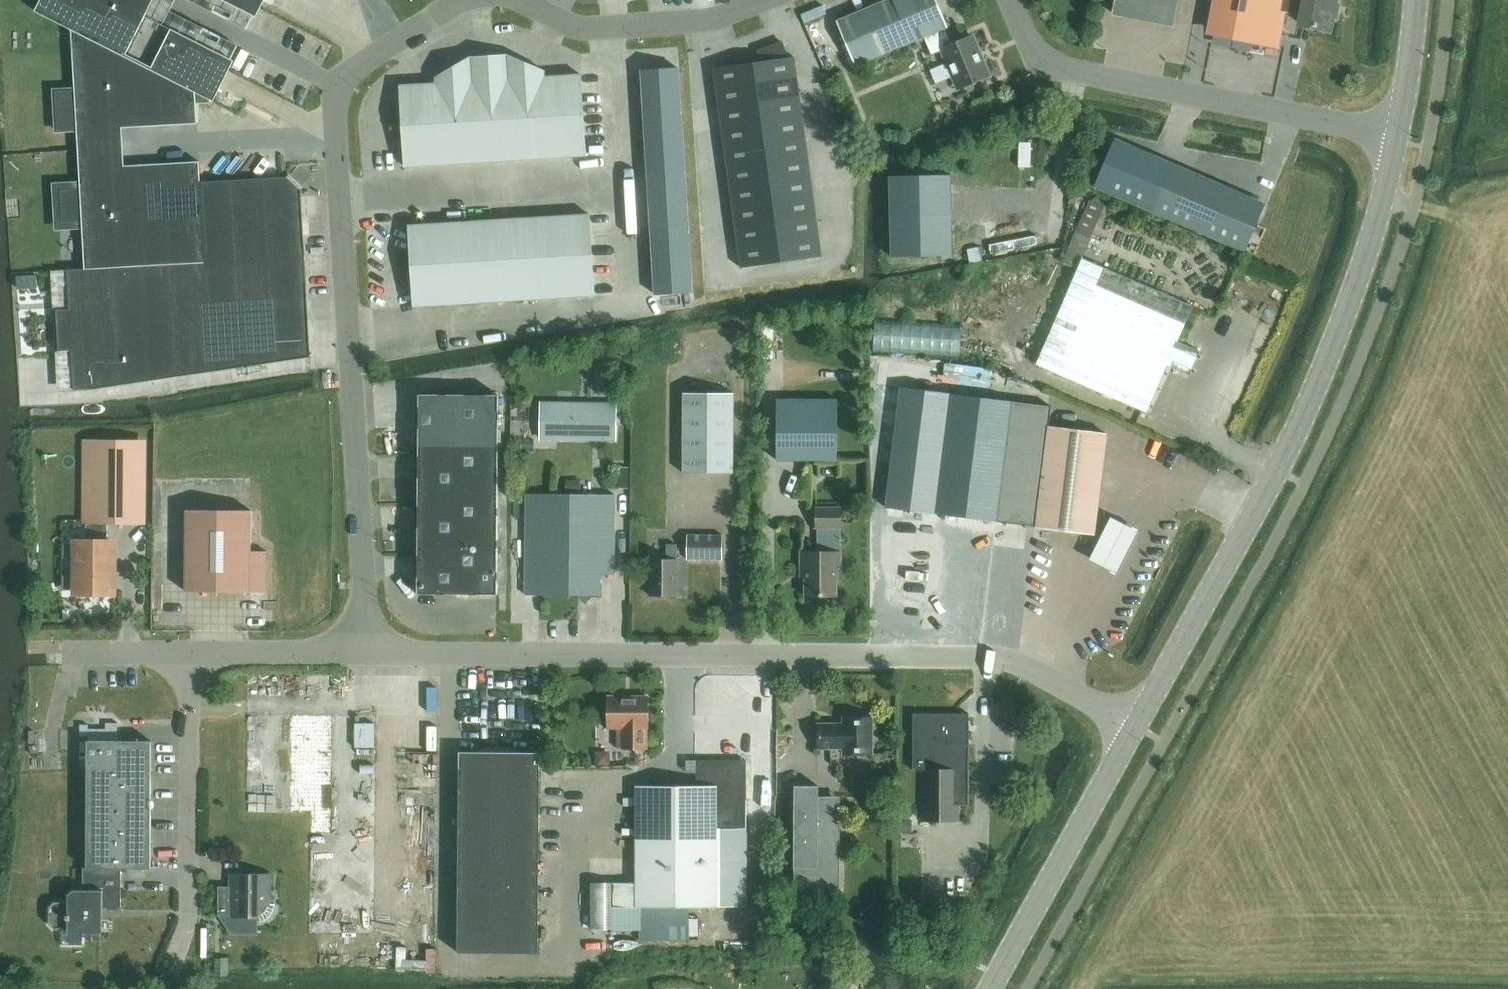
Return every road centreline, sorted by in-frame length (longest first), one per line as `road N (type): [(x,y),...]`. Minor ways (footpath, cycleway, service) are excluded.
road 1 (unclassified): [(1135,727),(993,655),(371,654)]
road 2 (unclassified): [(371,654),(334,95),(350,72),(460,0)]
road 3 (tertiary): [(1135,727),(1255,522),(1317,387),(1382,212),(1396,141)]
road 4 (unclassified): [(1011,0),(1041,58),(1068,70),(1396,141)]
road 5 (unclassified): [(371,654),(63,656)]
road 6 (tertiary): [(995,988),(1135,727)]
road 7 (unclassified): [(519,0),(570,26),(605,28),(697,20),(765,0)]
road 8 (tertiary): [(1396,141),(1419,0)]

